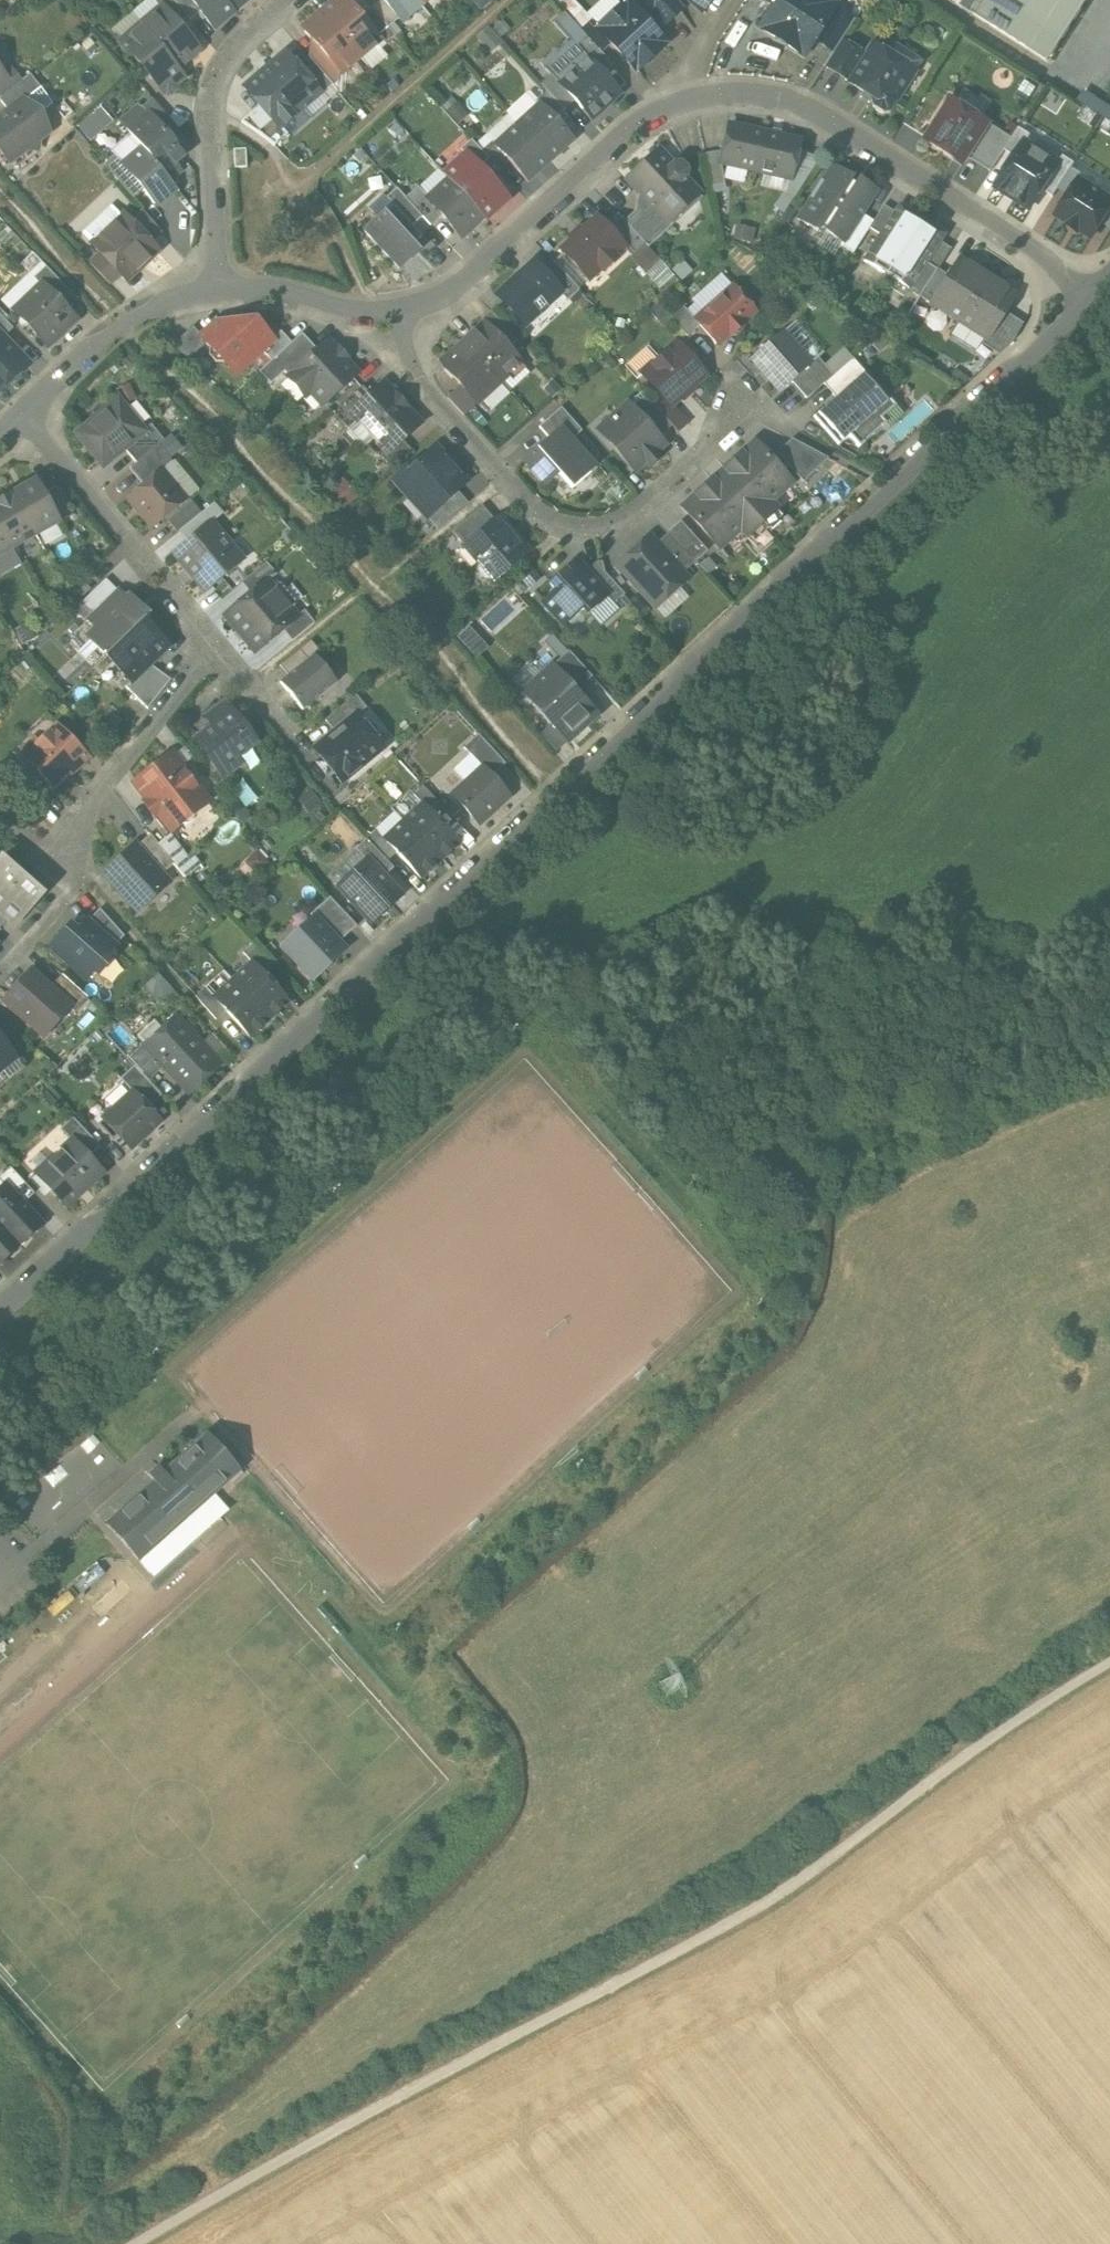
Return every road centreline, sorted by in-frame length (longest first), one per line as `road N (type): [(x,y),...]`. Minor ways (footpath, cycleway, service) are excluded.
road 1 (residential): [(1089,298),(262,1080),(0,1316)]
road 2 (track): [(141,2243),(788,1889),(1109,1666)]
road 3 (residential): [(399,313),(430,306),(476,272),(612,149),(669,111),(729,96),(784,104),(844,132),(1089,298)]
road 4 (residential): [(399,313),(419,381),(525,510),(565,533),(606,533),(648,507),(749,411)]
road 5 (residential): [(26,419),(315,756)]
road 6 (residential): [(291,0),(235,51),(212,113),(221,289)]
road 7 (residential): [(26,419),(129,327),(178,300),(221,289)]
road 8 (residential): [(221,289),(399,313)]

